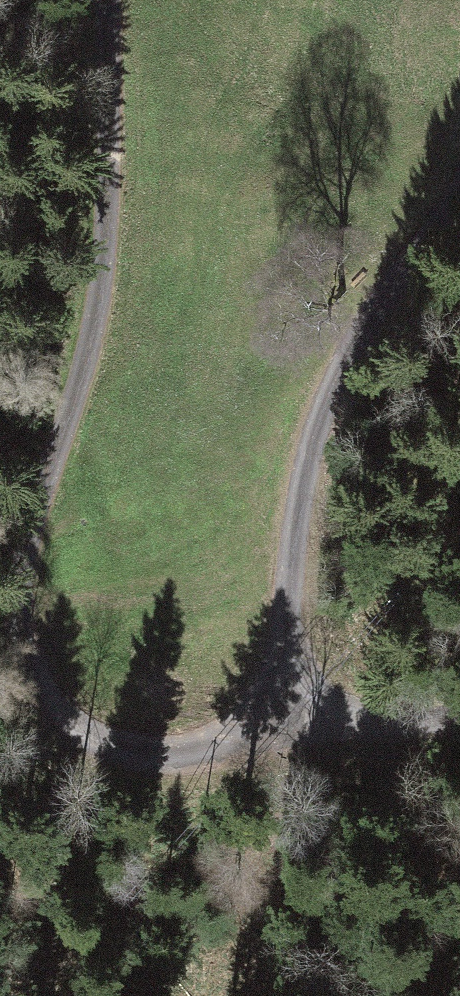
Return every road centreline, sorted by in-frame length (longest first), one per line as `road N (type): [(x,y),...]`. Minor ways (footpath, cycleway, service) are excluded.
road 1 (track): [(107,0),(108,177),(96,313),(37,516),(24,643),(49,708),(96,742),(195,750),(298,726)]
road 2 (track): [(298,726),(288,605),(309,442),(396,280),(459,193)]
road 3 (track): [(459,711),(298,726)]

